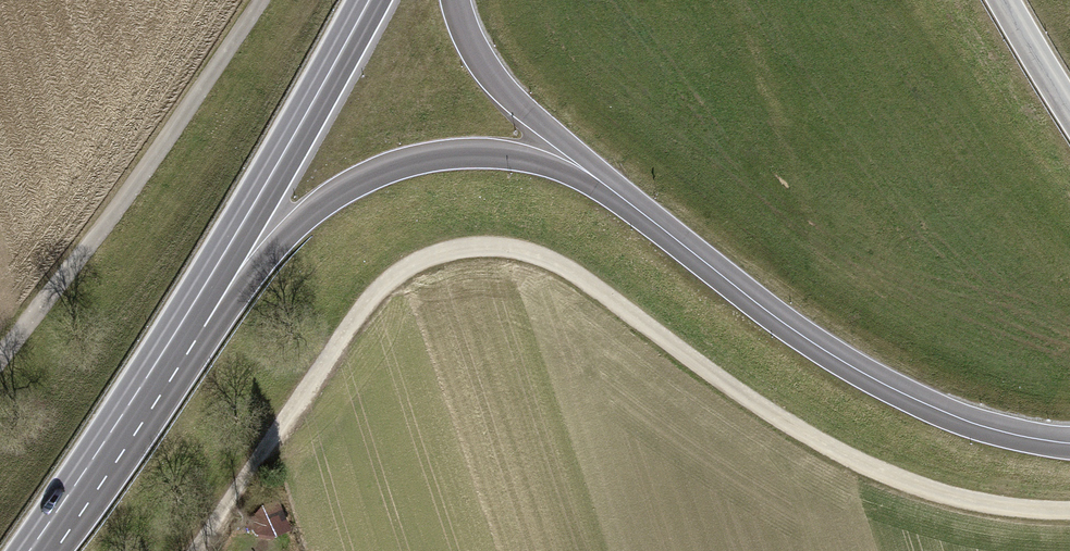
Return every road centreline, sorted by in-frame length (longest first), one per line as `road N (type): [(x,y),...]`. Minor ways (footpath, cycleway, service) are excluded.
road 1 (track): [(198,550),(372,295),(420,259),(490,247),(568,271),(738,405),(841,463),(965,510),(1069,519)]
road 2 (primary): [(49,522),(122,455),(268,257),(313,211),(355,185),(455,149),(500,146),(539,156),(616,195)]
road 3 (primary): [(49,522),(234,238),(369,0)]
road 4 (primary): [(1069,442),(1001,432),(879,382),(616,195)]
road 5 (track): [(270,0),(98,255),(0,381)]
road 6 (primary): [(616,195),(482,62),(458,0)]
road 7 (tertiary): [(1069,105),(1006,0)]

